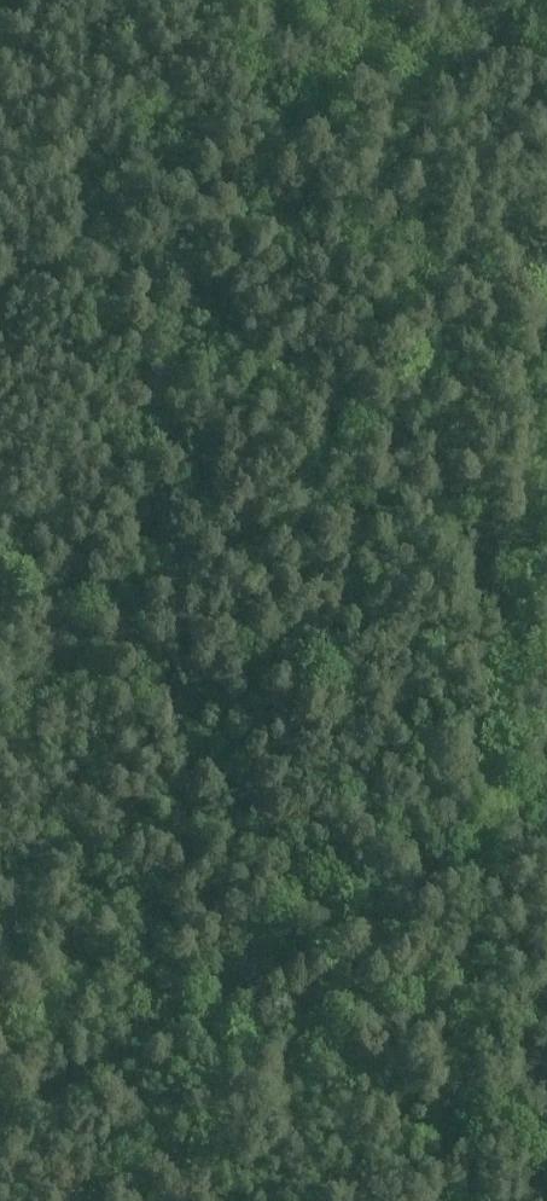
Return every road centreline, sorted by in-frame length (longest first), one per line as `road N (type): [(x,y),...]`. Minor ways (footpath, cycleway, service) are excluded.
road 1 (track): [(0,1150),(546,826)]
road 2 (track): [(525,0),(0,126)]

